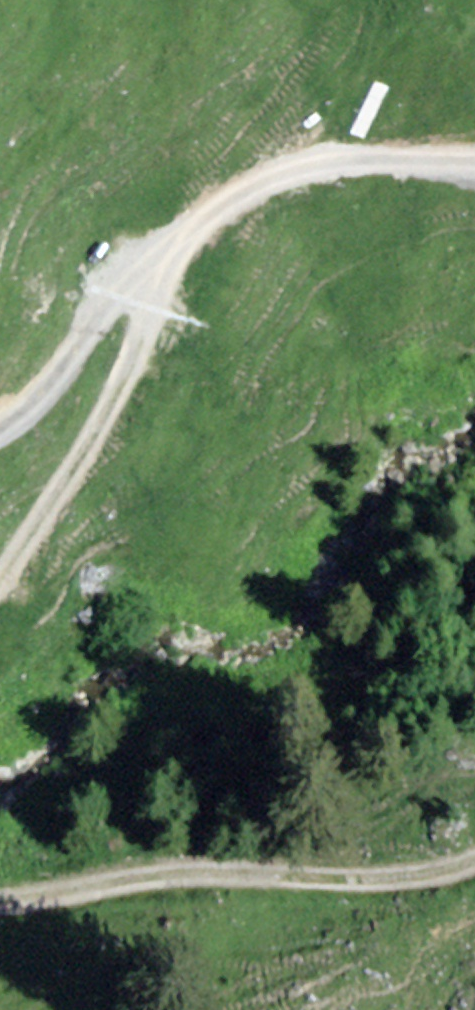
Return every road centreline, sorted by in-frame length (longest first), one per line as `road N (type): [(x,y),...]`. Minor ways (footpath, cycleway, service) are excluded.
road 1 (track): [(0,902),(180,875),(398,879),(474,863)]
road 2 (track): [(474,170),(315,159),(222,201),(158,278)]
road 3 (track): [(158,278),(115,396),(25,563),(0,590)]
road 4 (track): [(0,428),(57,382),(95,317),(126,286),(158,278)]

